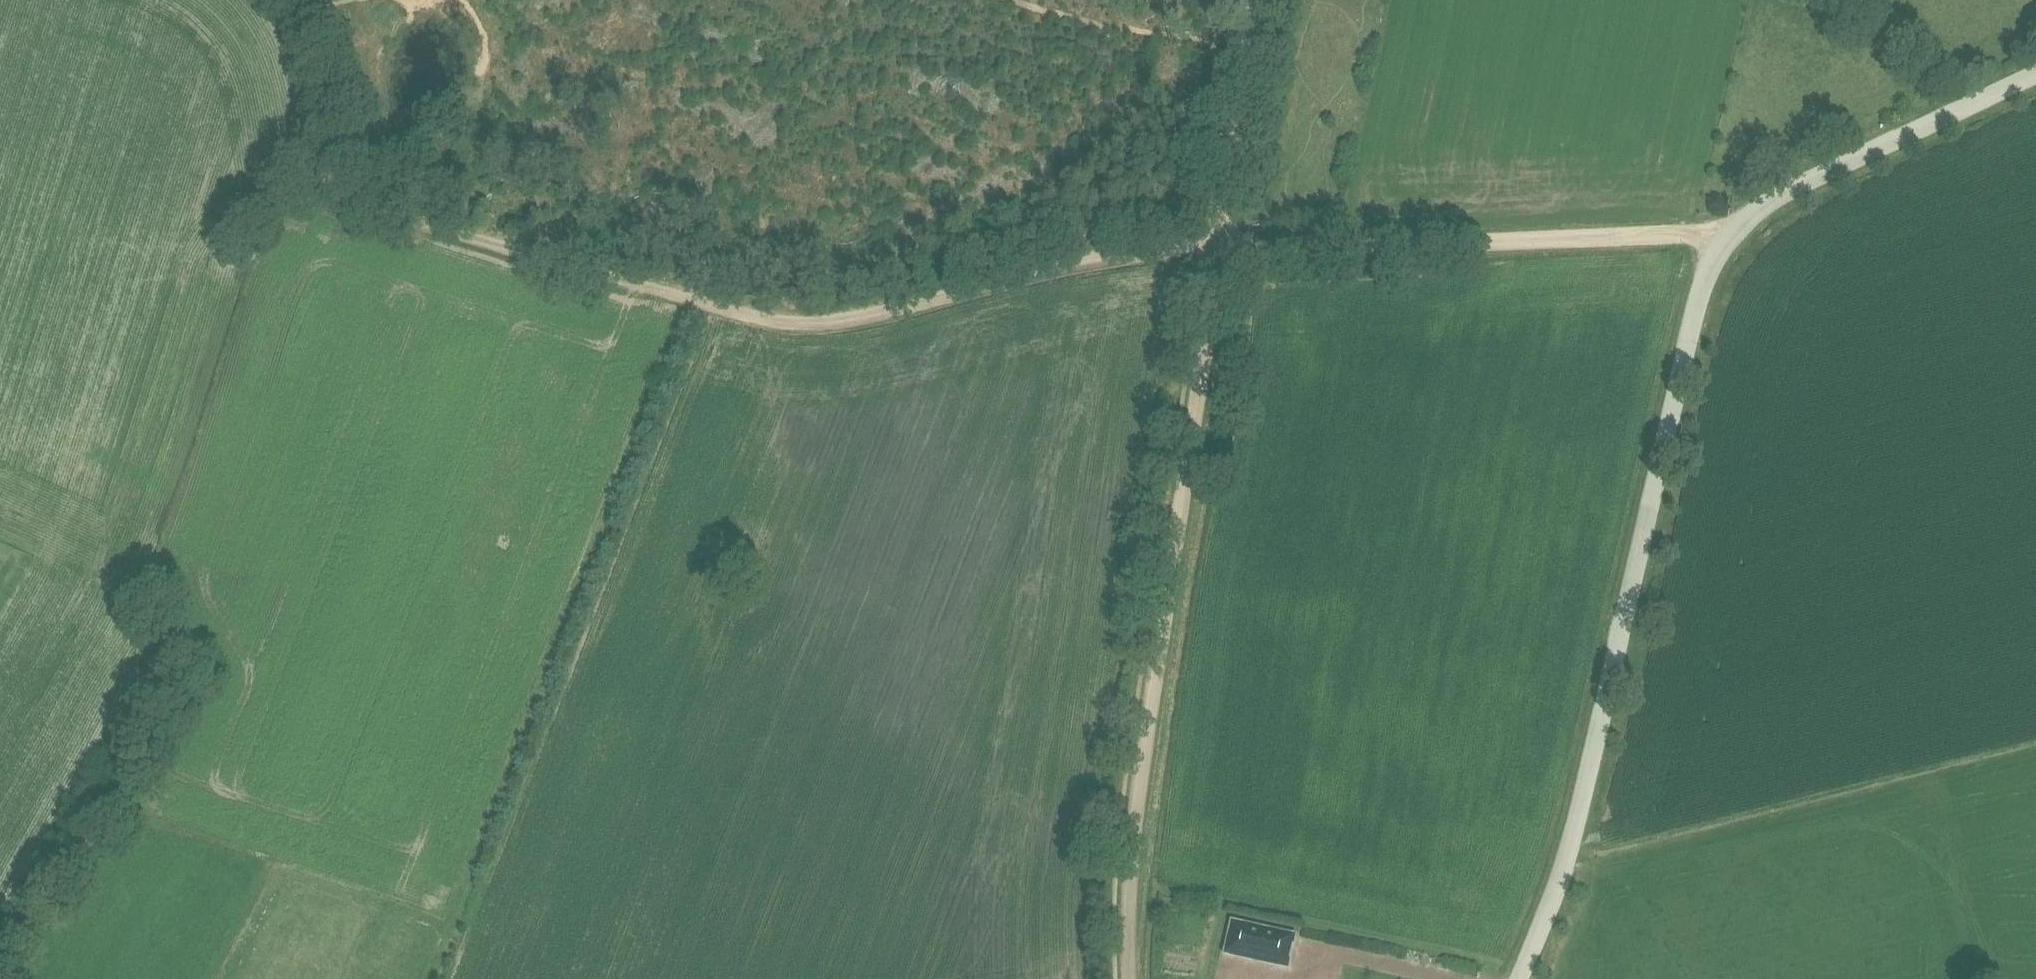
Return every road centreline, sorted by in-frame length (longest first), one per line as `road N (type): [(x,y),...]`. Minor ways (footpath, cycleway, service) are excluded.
road 1 (unclassified): [(1519,978),(1586,806),(1705,293),(1720,259),(1734,235),(1779,198),(2035,75)]
road 2 (track): [(1206,247),(1173,246),(801,328),(558,267),(340,203),(303,146),(296,77),(271,0)]
road 3 (track): [(1221,247),(1134,818),(1129,978)]
road 4 (track): [(1734,235),(1221,247)]
road 5 (track): [(1256,0),(1221,247)]

